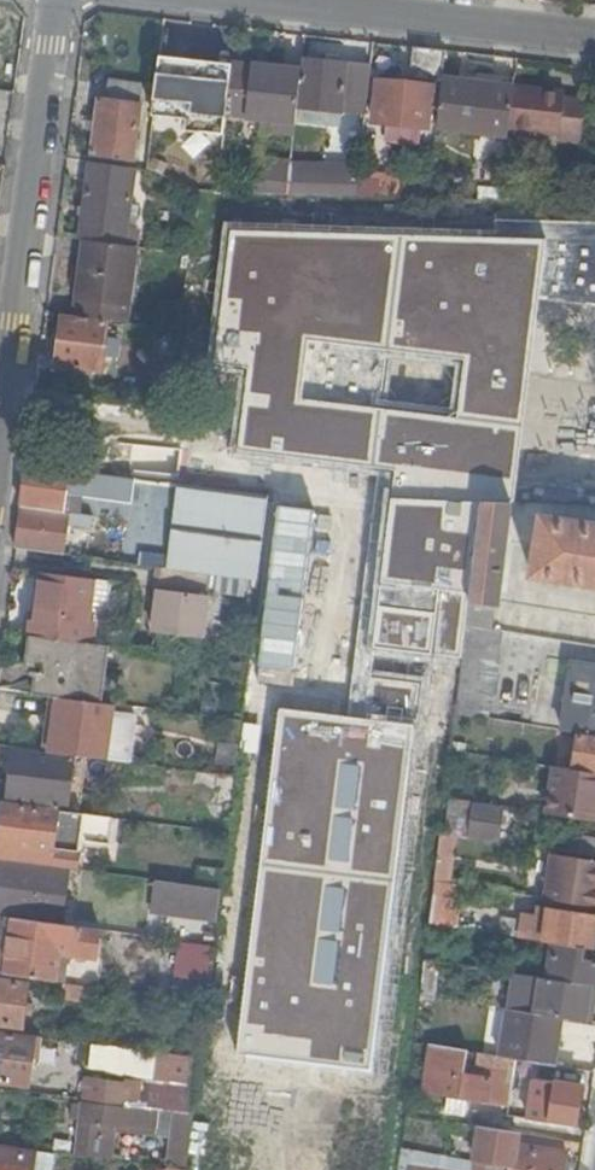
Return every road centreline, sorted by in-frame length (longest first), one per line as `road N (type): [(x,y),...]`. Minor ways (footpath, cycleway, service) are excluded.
road 1 (residential): [(8,386),(57,0)]
road 2 (residential): [(267,0),(594,38)]

